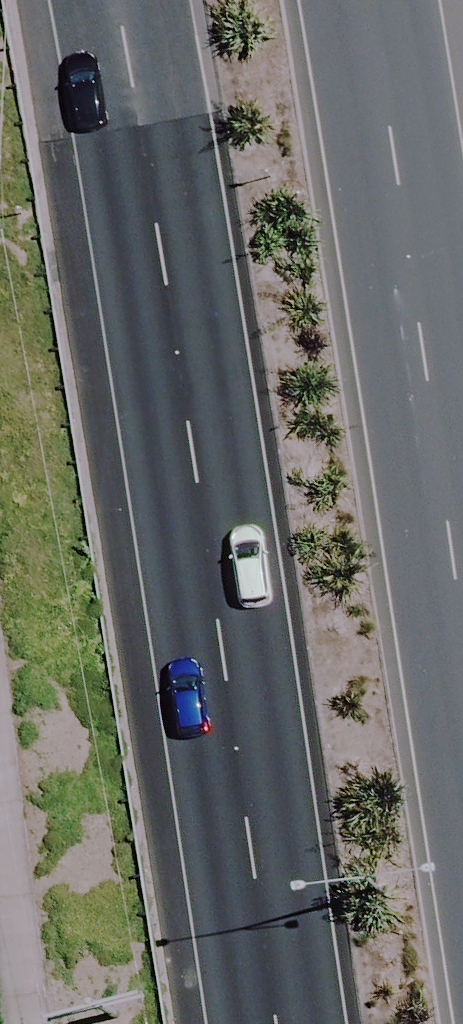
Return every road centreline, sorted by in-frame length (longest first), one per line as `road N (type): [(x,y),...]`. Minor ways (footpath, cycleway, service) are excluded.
road 1 (primary): [(279,1023),(113,0)]
road 2 (primary): [(361,0),(462,618)]

